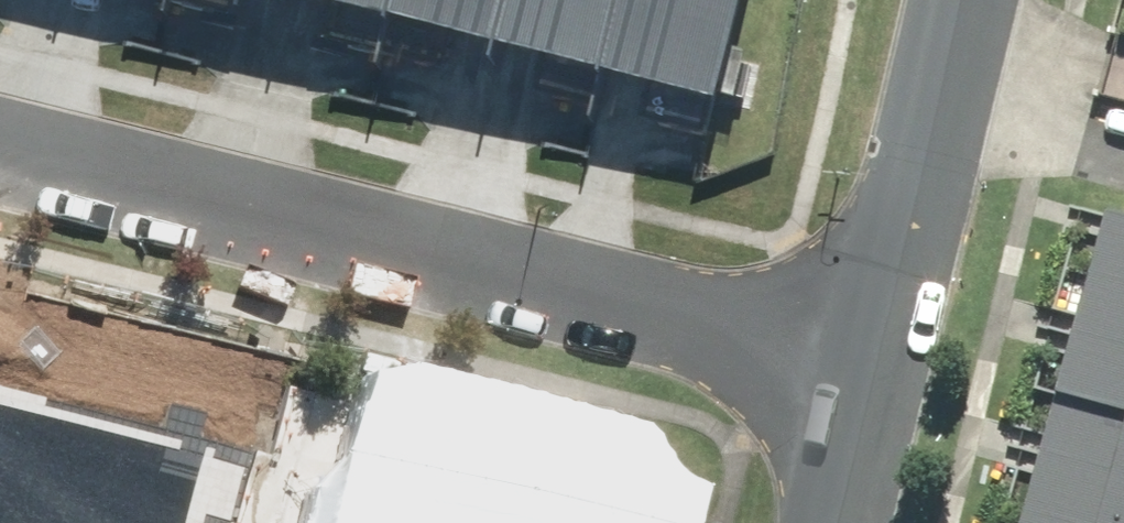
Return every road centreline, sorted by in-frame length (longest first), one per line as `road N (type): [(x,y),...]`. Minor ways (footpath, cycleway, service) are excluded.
road 1 (residential): [(0,152),(863,366)]
road 2 (tertiary): [(929,110),(863,366)]
road 3 (residential): [(929,110),(1123,161)]
road 4 (tertiary): [(863,366),(828,522)]

